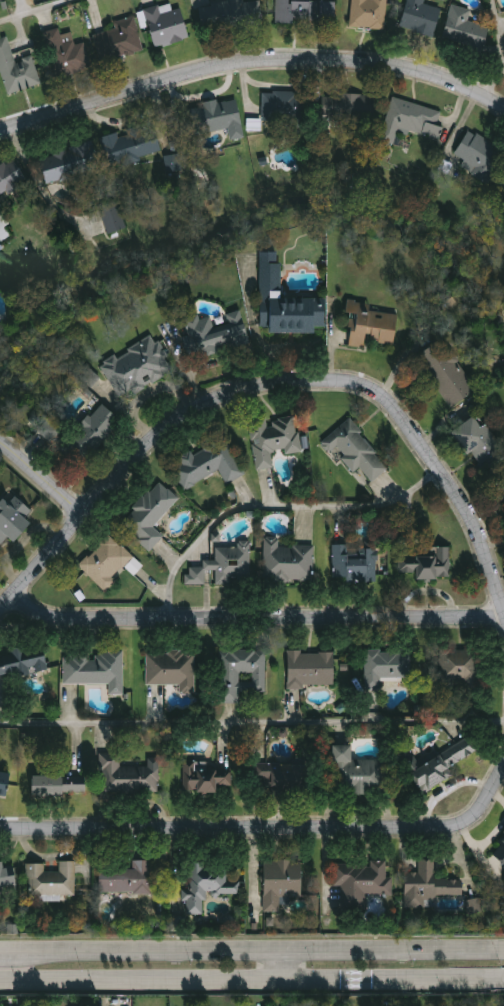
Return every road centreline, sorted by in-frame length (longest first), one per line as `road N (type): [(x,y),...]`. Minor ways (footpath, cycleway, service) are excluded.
road 1 (residential): [(0,612),(180,420),(229,394),(306,379),(366,384),(415,421),(473,515),(503,602)]
road 2 (residential): [(503,773),(476,819),(450,830),(0,834)]
road 3 (residential): [(503,112),(405,72),(266,63),(197,74),(0,135)]
road 4 (secondary): [(0,980),(497,978)]
road 5 (residential): [(503,618),(75,622),(41,616),(15,597)]
road 6 (secondary): [(502,949),(19,955)]

